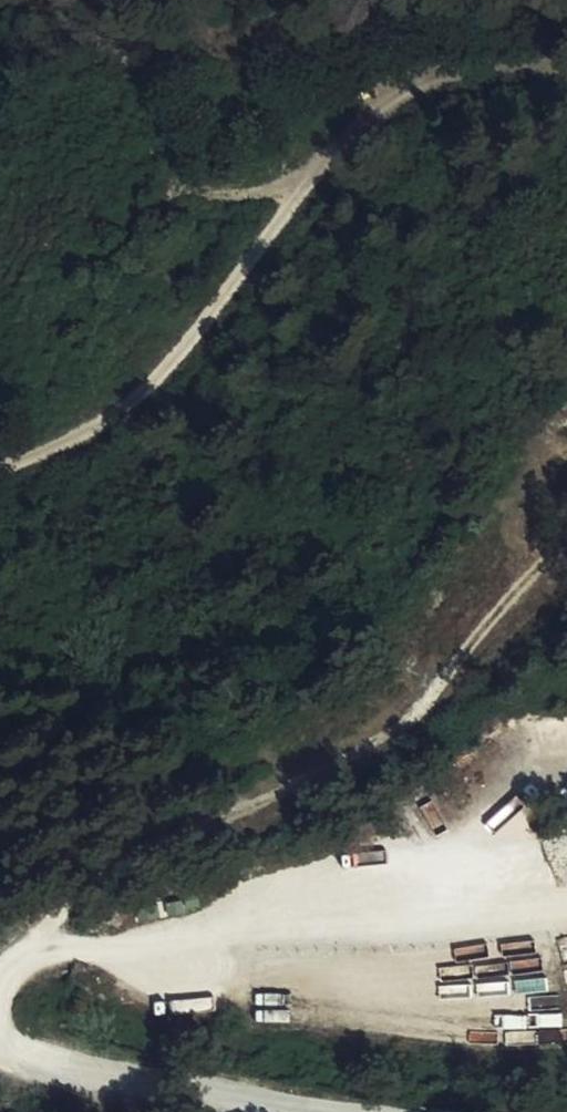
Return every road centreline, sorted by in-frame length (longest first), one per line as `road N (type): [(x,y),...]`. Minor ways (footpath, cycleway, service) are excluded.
road 1 (track): [(566,70),(470,70),(402,87),(364,116),(209,317),(118,416),(58,451),(0,469)]
road 2 (track): [(42,952),(72,897),(432,694),(543,579)]
road 3 (unclassified): [(300,1111),(99,1077),(12,1051),(0,1037)]

